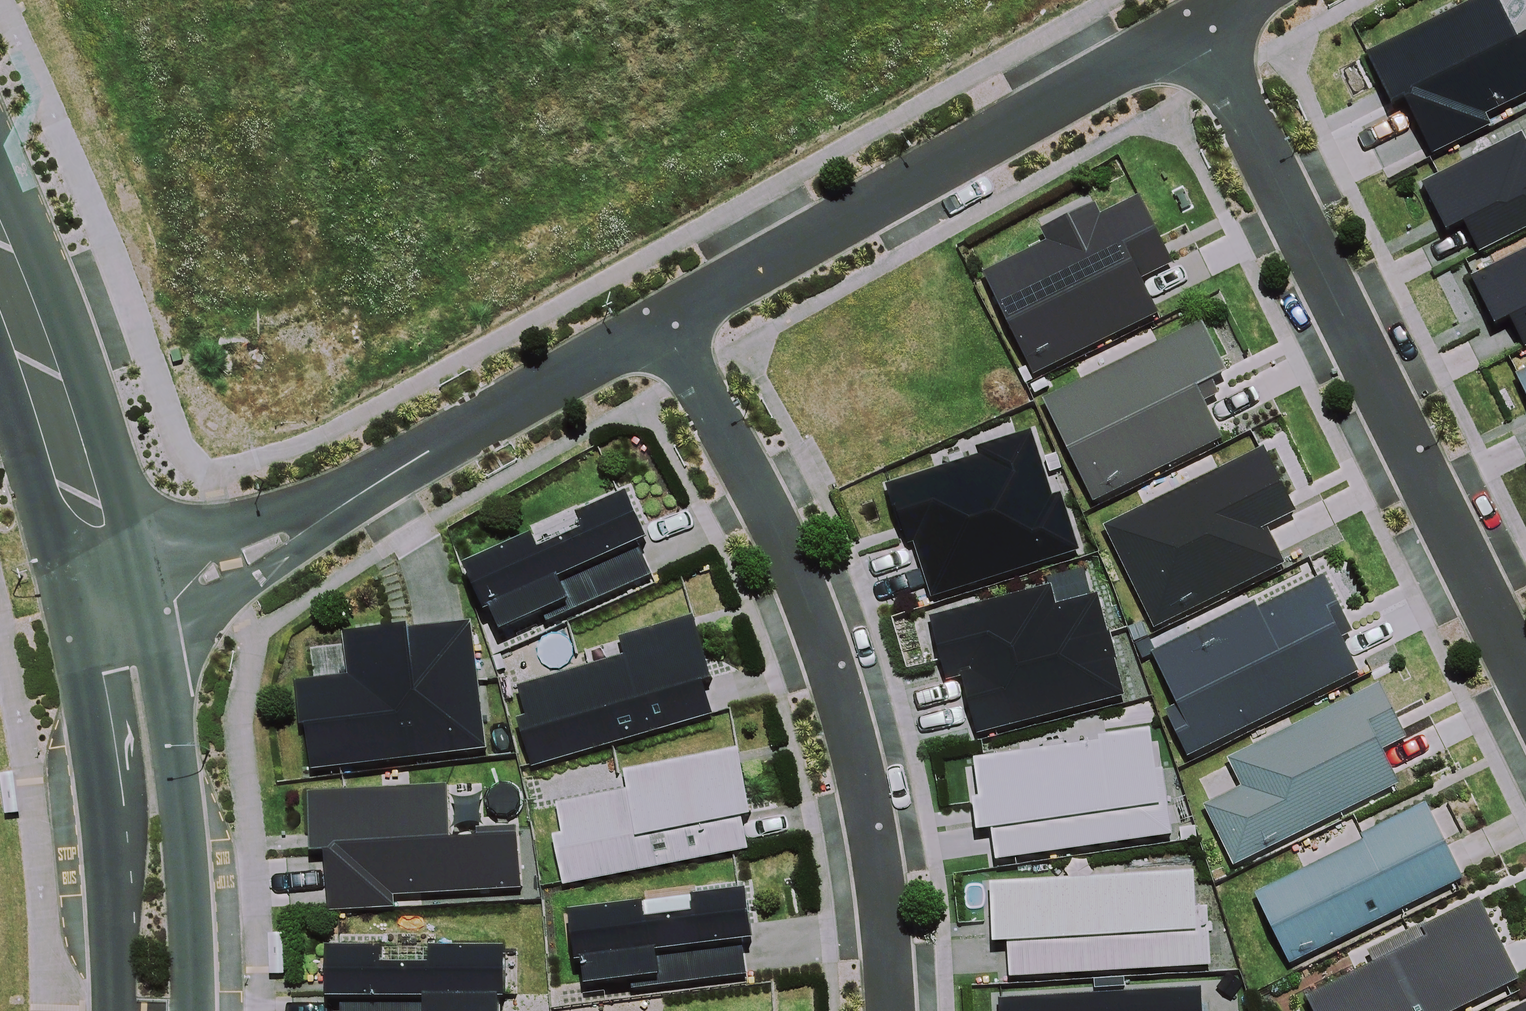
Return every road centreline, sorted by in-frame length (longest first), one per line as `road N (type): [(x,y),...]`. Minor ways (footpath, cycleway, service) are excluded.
road 1 (residential): [(1525,683),(1197,20)]
road 2 (residential): [(891,1010),(884,891),(864,778),(831,674),(789,550),(659,325)]
road 3 (residential): [(1197,20),(659,325)]
road 4 (residential): [(659,325),(156,598)]
road 5 (secondary): [(156,598),(180,749),(191,1010)]
road 6 (secondary): [(109,1010),(94,760),(71,618)]
road 7 (secondary): [(0,259),(76,457)]
road 8 (secondary): [(76,457),(156,598)]
road 9 (secondary): [(71,618),(76,457)]

